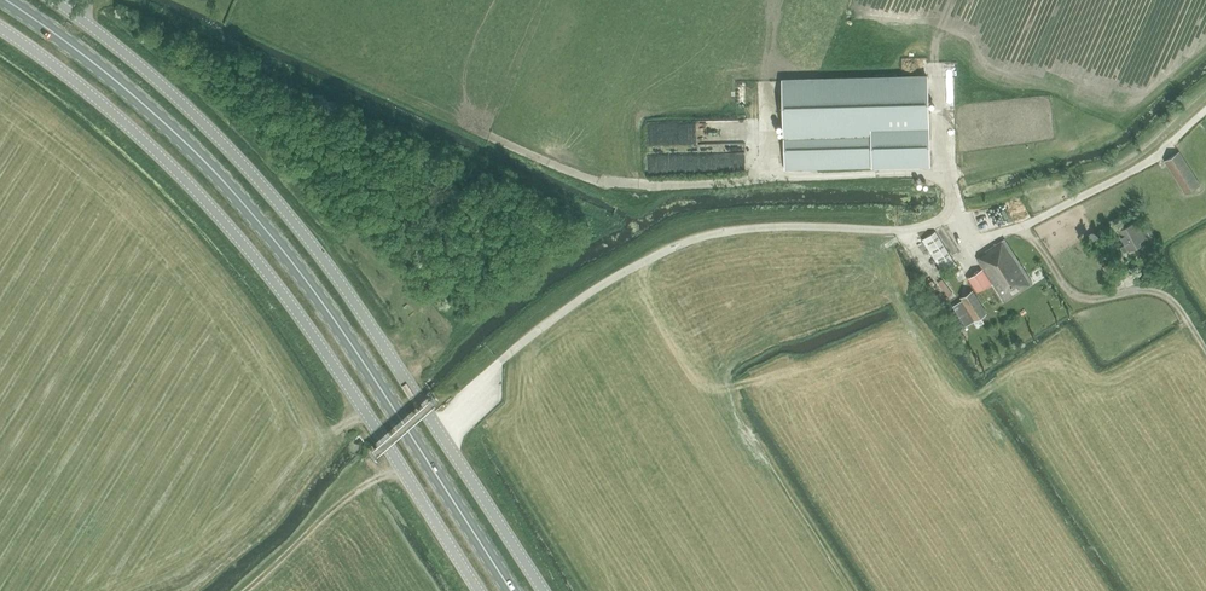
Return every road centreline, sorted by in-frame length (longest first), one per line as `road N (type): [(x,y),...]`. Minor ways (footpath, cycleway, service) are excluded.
road 1 (primary): [(511,590),(277,244),(170,128),(7,0)]
road 2 (unclassified): [(544,590),(372,327),(292,220),(153,77),(55,0)]
road 3 (unclassified): [(480,590),(258,262),(151,146),(0,27)]
road 4 (track): [(949,177),(599,182),(472,130)]
road 5 (track): [(1023,228),(1076,295),(1162,294),(1205,352)]
road 6 (track): [(953,217),(946,80)]

